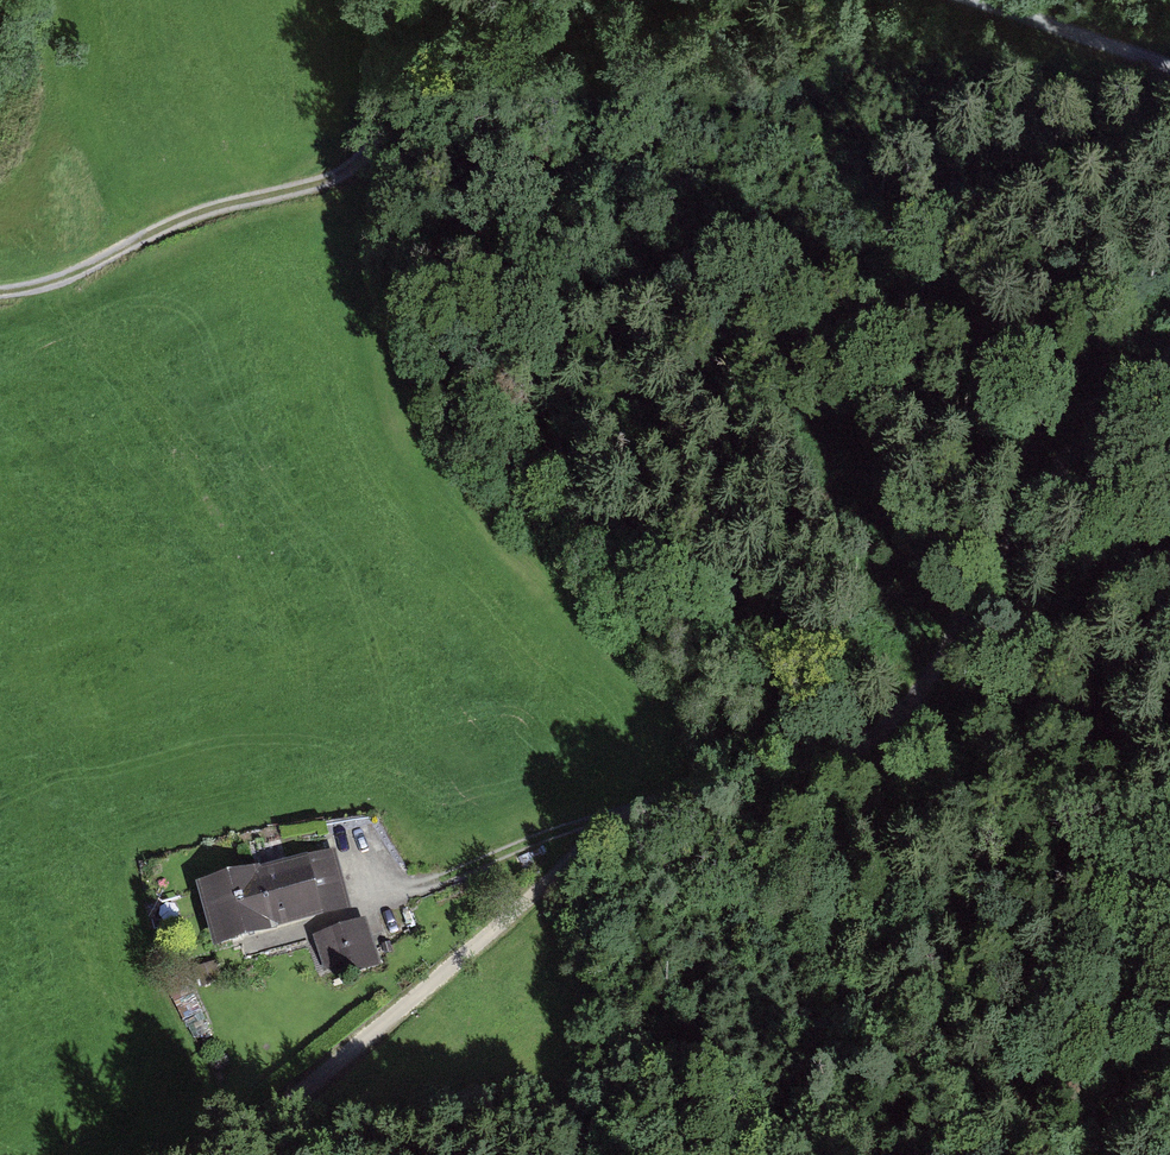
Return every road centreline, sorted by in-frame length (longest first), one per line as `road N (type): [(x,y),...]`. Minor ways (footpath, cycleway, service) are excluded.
road 1 (track): [(211,1154),(246,1139),(481,941),(659,814),(729,779)]
road 2 (track): [(729,779),(940,673),(1025,529),(1169,350)]
road 3 (track): [(241,961),(376,920),(516,857),(659,814)]
road 4 (track): [(0,309),(84,286),(160,246),(277,204),(331,192),(369,167)]
road 5 (track): [(972,0),(1169,66)]
road 6 (track): [(411,0),(369,167)]

